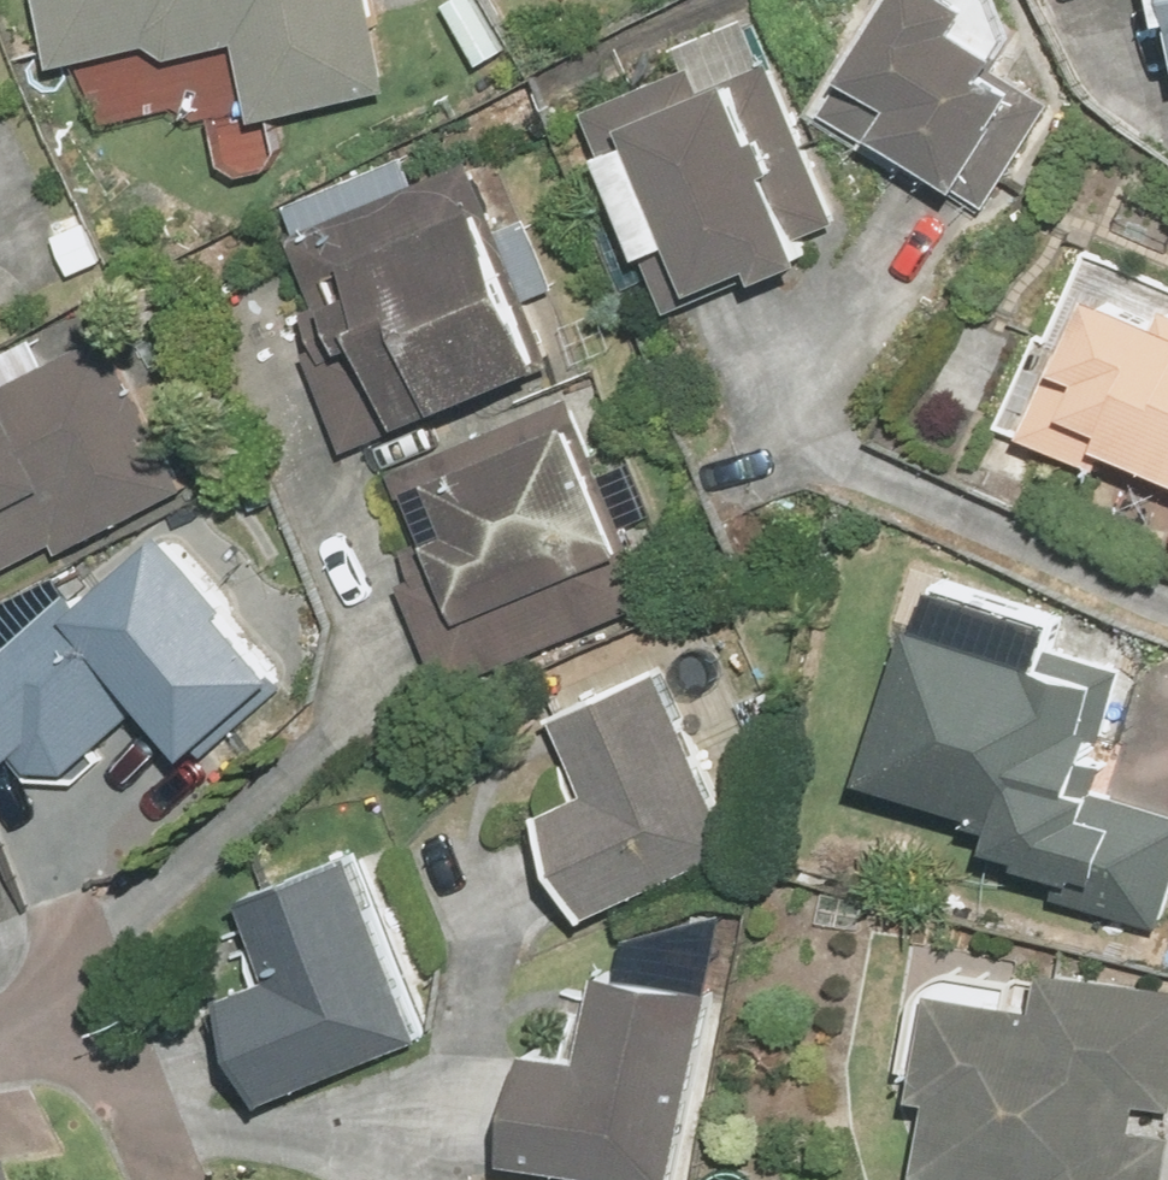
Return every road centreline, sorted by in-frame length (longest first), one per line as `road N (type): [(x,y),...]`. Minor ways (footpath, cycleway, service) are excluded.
road 1 (residential): [(164,1179),(119,1086),(77,1054),(39,1039)]
road 2 (residential): [(60,891),(64,975),(39,1039)]

